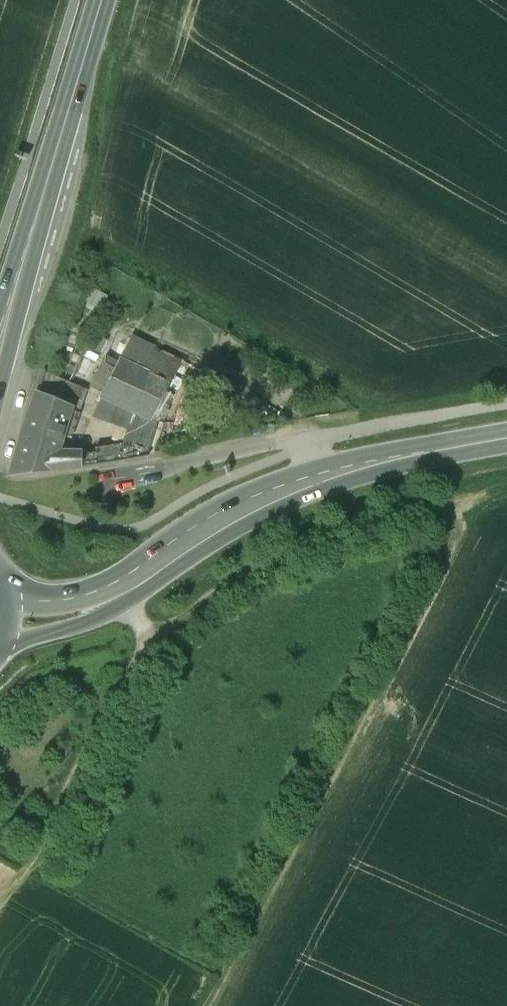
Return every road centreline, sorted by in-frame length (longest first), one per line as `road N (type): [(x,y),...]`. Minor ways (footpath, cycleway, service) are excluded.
road 1 (track): [(226,1005),(487,526),(506,508)]
road 2 (secondary): [(6,612),(80,605),(250,501),(324,474),(506,439)]
road 3 (primary): [(0,346),(100,0)]

